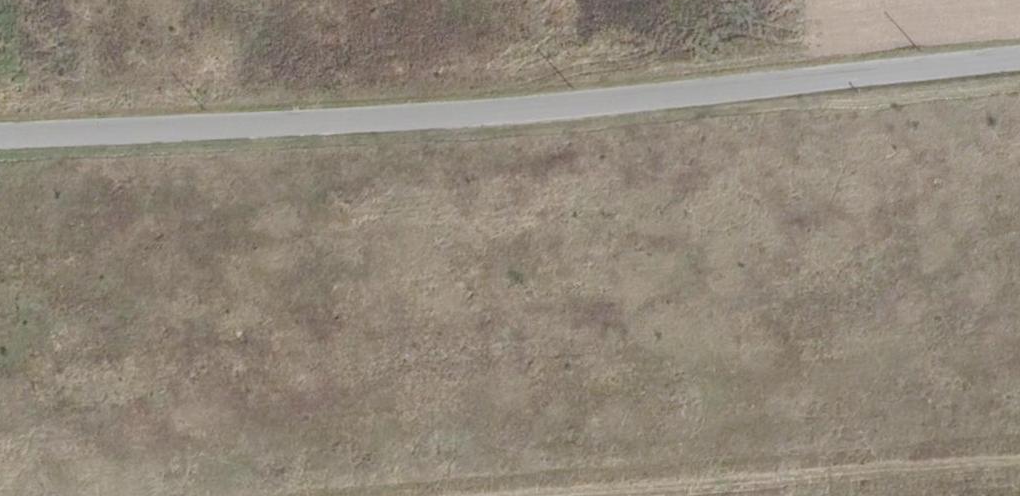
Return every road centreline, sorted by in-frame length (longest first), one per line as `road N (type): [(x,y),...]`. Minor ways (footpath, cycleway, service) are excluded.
road 1 (tertiary): [(0,135),(608,101),(1019,57)]

